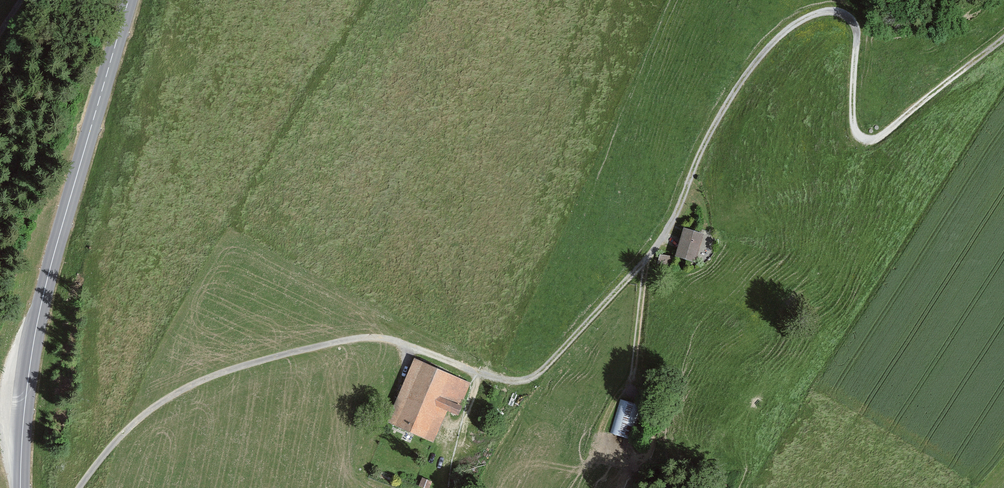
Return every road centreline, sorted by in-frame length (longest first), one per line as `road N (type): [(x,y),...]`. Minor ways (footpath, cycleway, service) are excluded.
road 1 (track): [(1003,37),(865,140),(853,120),(856,27),(835,10),(804,18),(762,54),(729,101),(654,249),(533,376),(507,380),(383,338),(315,347),(172,395),(131,426),(79,487)]
road 2 (secondary): [(21,487),(34,337),(131,0)]
road 3 (track): [(600,433),(632,374),(646,260)]

